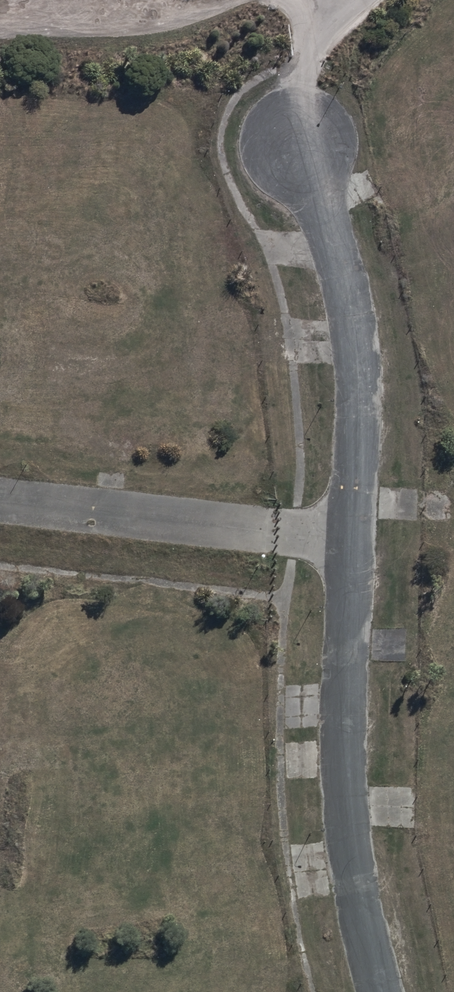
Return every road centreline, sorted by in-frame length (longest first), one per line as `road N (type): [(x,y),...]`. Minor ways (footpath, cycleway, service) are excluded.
road 1 (residential): [(380,991),(345,797),(349,537)]
road 2 (residential): [(349,537),(359,356),(305,140)]
road 3 (residential): [(349,537),(0,500)]
road 4 (unclassified): [(305,140),(299,71),(336,15)]

